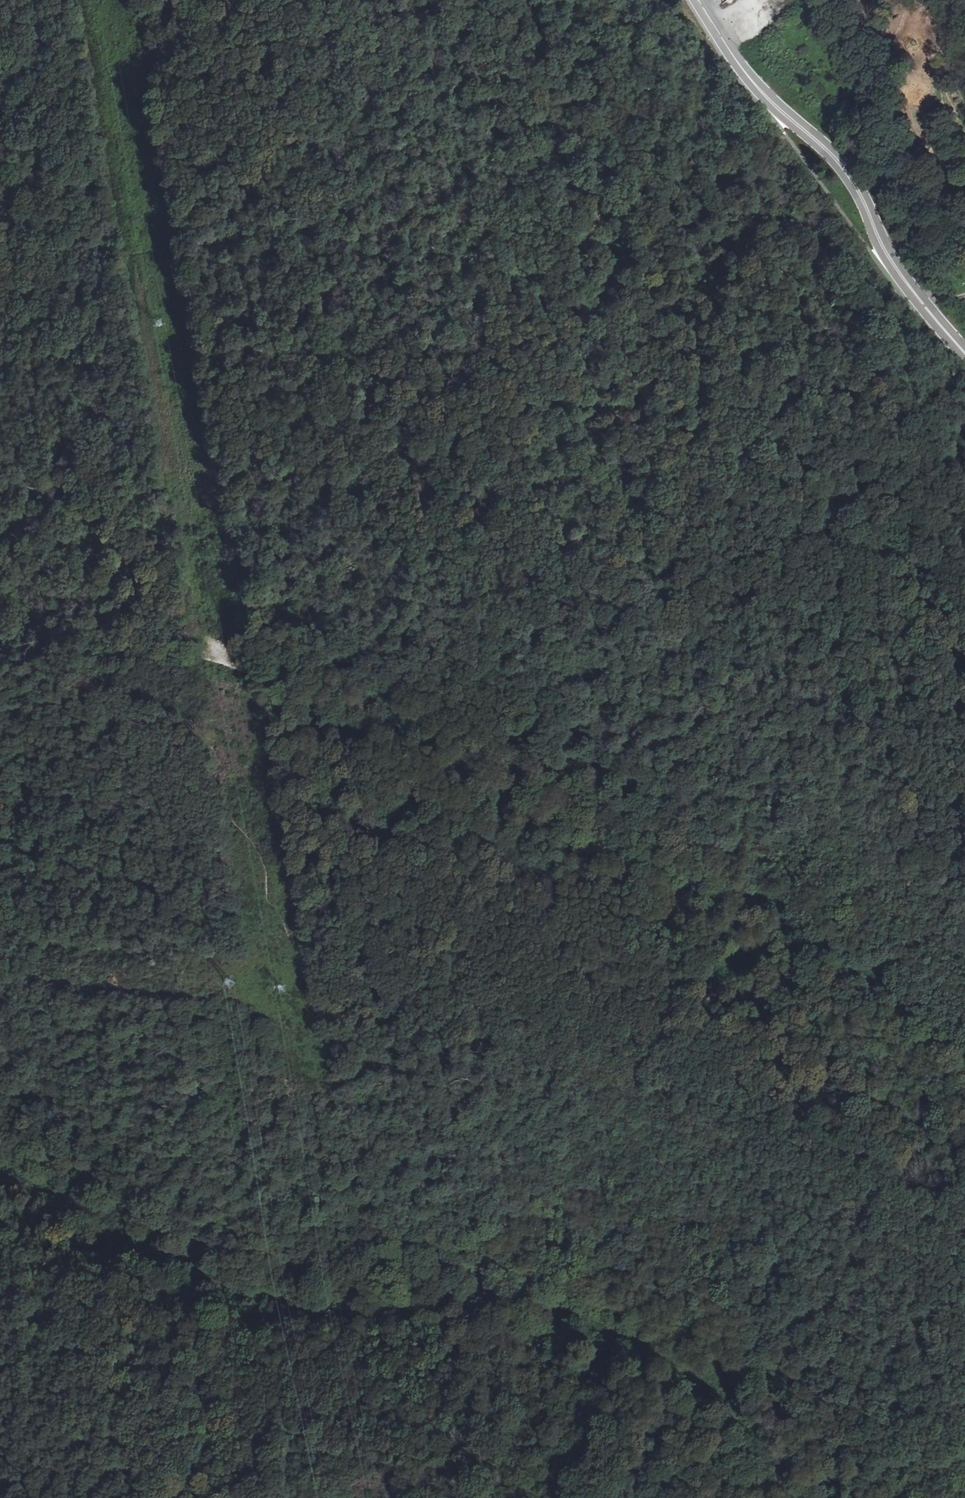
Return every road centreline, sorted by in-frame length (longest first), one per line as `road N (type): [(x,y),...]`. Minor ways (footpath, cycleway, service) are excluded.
road 1 (track): [(0,1159),(253,1295),(331,1315),(519,1298),(565,1307),(655,1345),(722,1399),(774,1460),(787,1497)]
road 2 (track): [(964,1043),(326,719),(212,654)]
road 3 (tertiary): [(964,351),(901,275),(852,179),(754,82),(698,0)]

